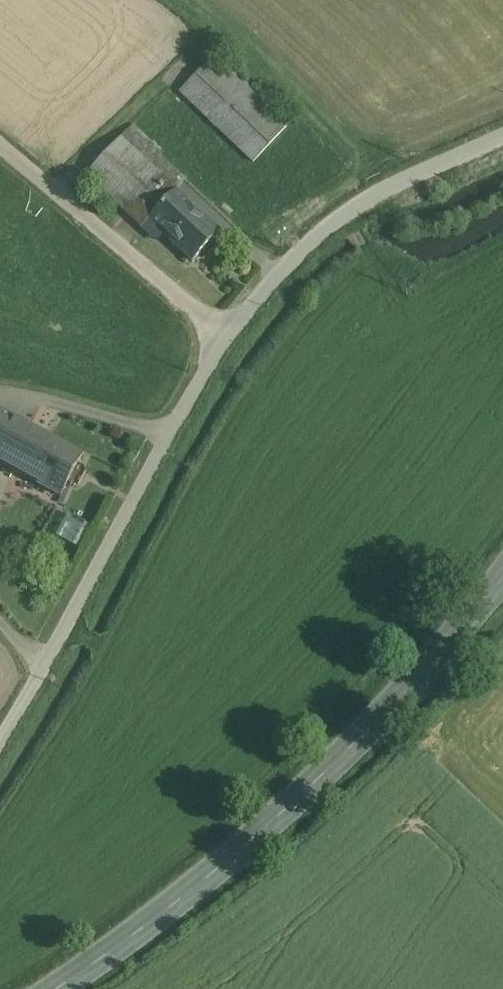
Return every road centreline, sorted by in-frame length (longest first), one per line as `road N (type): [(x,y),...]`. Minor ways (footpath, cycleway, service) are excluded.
road 1 (secondary): [(57,988),(278,818),(502,574)]
road 2 (unclassified): [(0,742),(226,338)]
road 3 (unclassified): [(226,338),(319,234),(354,207),(502,137)]
road 4 (unclassified): [(226,338),(0,147)]

